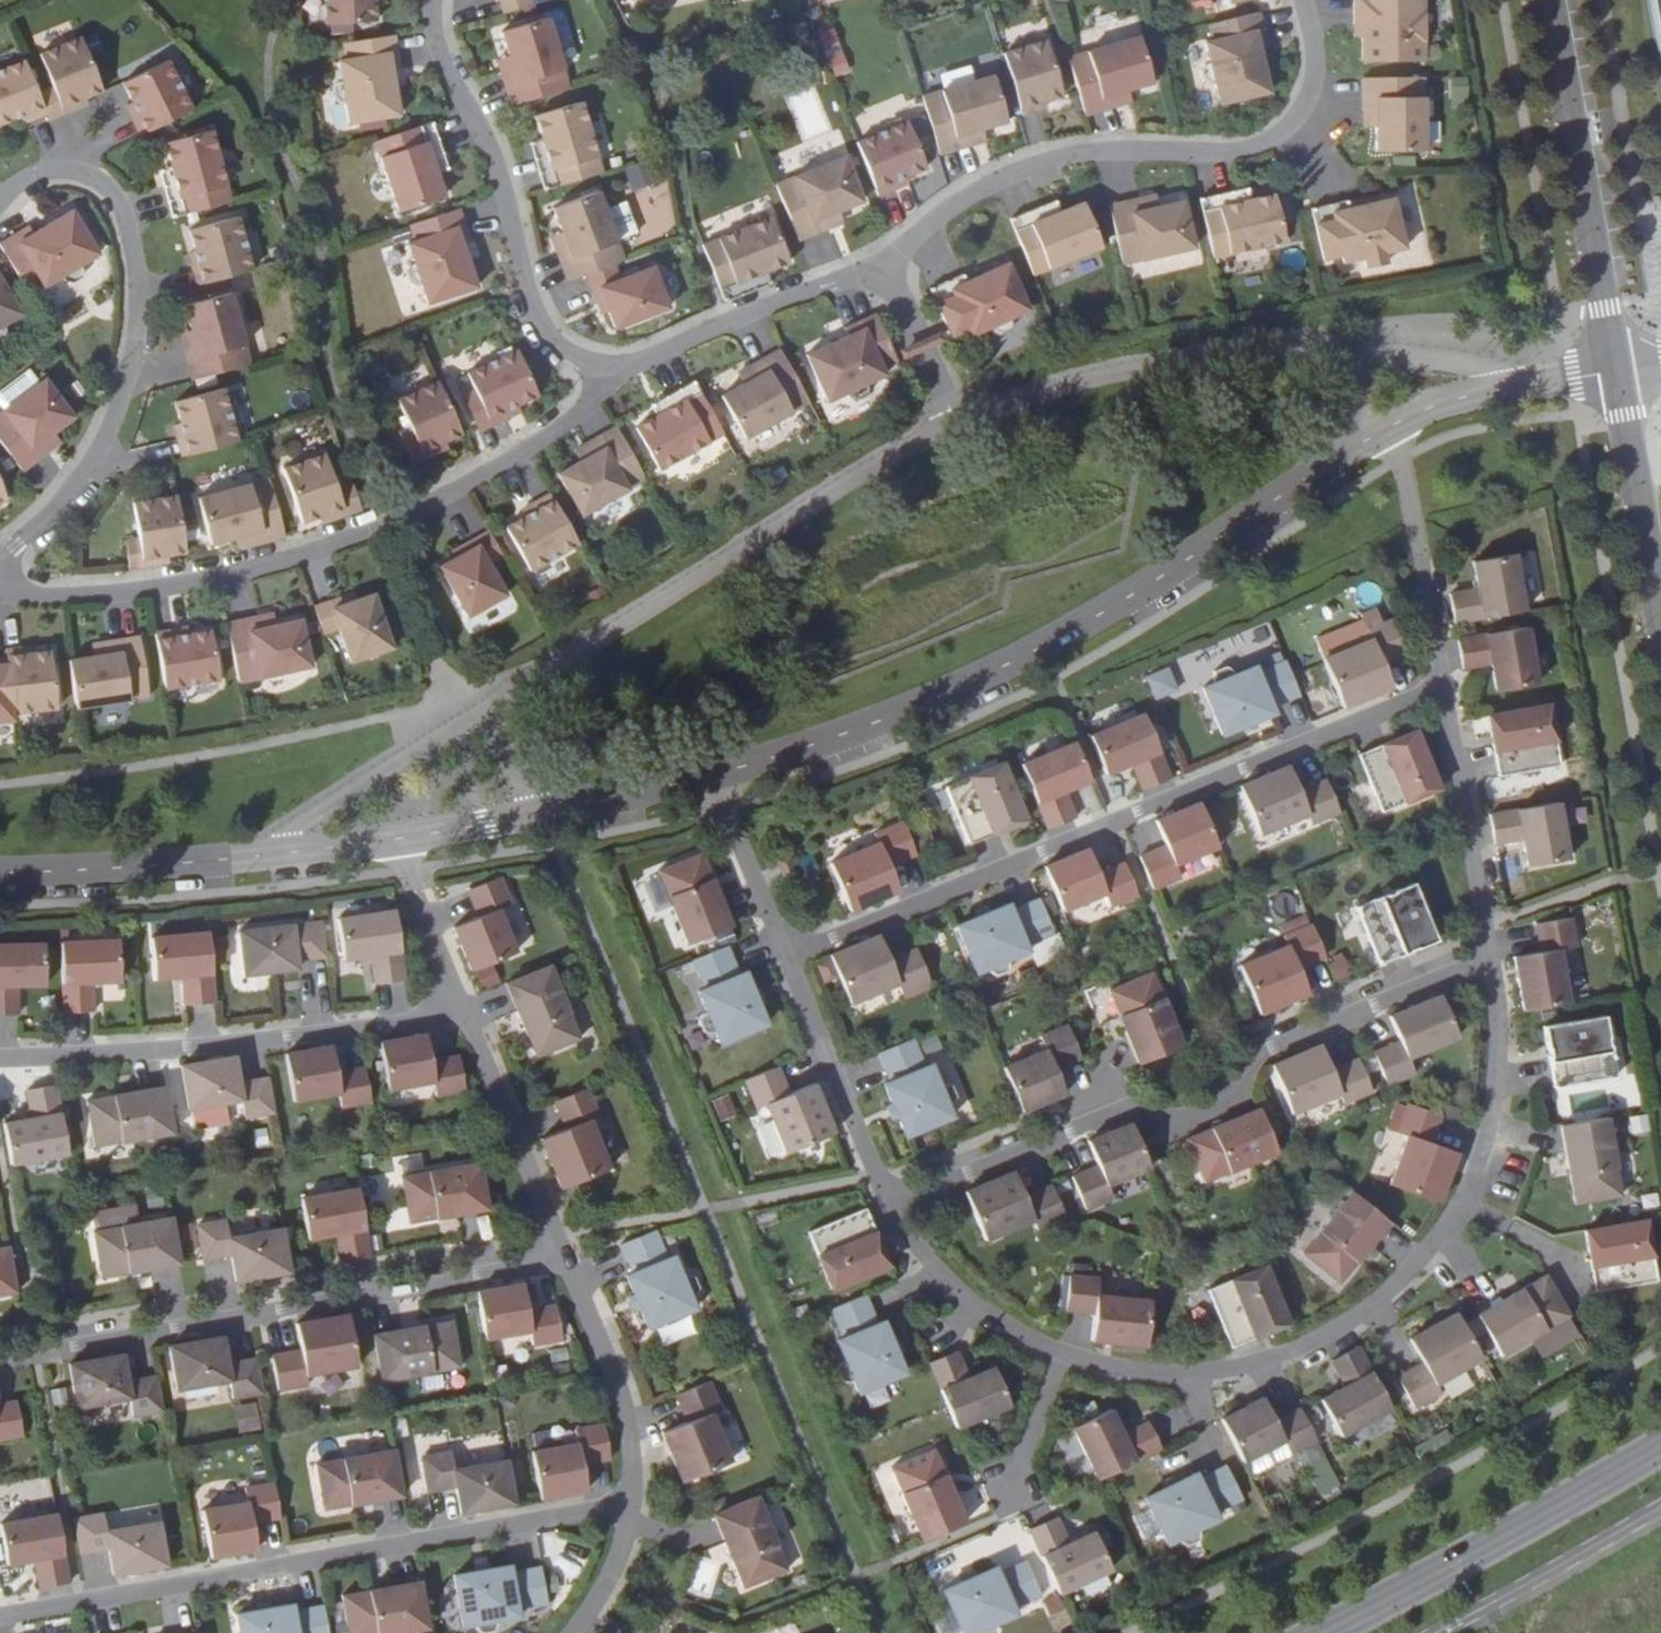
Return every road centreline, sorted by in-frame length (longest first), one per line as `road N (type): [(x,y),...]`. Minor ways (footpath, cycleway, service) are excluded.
road 1 (residential): [(1067,1357),(1144,1370),(1239,1370),(1324,1337),(1423,1266),(1478,1192),(1508,1084),(1493,950)]
road 2 (residential): [(716,773),(863,726),(1044,645),(1355,450)]
road 3 (residential): [(790,950),(1442,691)]
road 4 (residential): [(615,365),(604,389),(550,437),(390,522),(295,560),(105,597),(32,600),(0,584)]
road 5 (residential): [(0,1614),(634,1506)]
road 6 (residential): [(1306,0),(1321,78),(1302,128),(1246,153),(1058,163),(962,208),(894,274)]
road 7 (residential): [(0,1358),(565,1261)]
road 8 (residential): [(960,417),(893,447),(484,701)]
road 9 (residential): [(0,203),(50,170),(97,178),(115,194),(135,239),(139,315),(121,407),(73,489),(0,565)]
road 10 (residential): [(0,1047),(152,1042),(463,1006)]
road 11 (residential): [(615,365),(560,348),(532,310),(494,151),(439,45),(440,0)]
road 12 (secondary): [(1320,1632),(1660,1448)]
road 13 (residential): [(1337,354),(1150,361),(1087,373),(960,417)]
road 14 (tertiary): [(1619,370),(1549,0)]
road 15 (residential): [(894,274),(834,287),(615,365)]
road 16 (residential): [(463,1006),(565,1261)]
road 17 (residential): [(484,701),(278,834),(259,856)]
road 18 (residential): [(1442,691),(1396,423)]
road 19 (residential): [(1493,950),(1442,691)]
road 20 (residential): [(0,875),(259,856)]
road 21 (residential): [(565,1261),(634,1426),(634,1506)]
road 22 (residential): [(790,950),(890,1187)]
road 23 (residential): [(1254,1044),(1493,950)]
road 24 (residential): [(890,1187),(1128,1093)]
road 25 (residential): [(890,1187),(918,1243),(977,1310),(1067,1357)]
road 26 (tertiary): [(1660,606),(1619,370)]
road 27 (residential): [(529,816),(716,773)]
road 28 (residential): [(716,773),(790,950)]
road 29 (residential): [(395,842),(463,1006)]
road 30 (residential): [(1512,382),(1337,354)]
road 31 (residential): [(1128,1093),(1142,1108),(1169,1114),(1204,1106),(1245,1078),(1254,1044)]
road 32 (residential): [(894,274),(960,417)]
road 33 (residential): [(634,1506),(608,1583),(572,1632)]
road 34 (residential): [(1067,1357),(1013,1486)]
road 35 (residential): [(259,856),(395,842)]
road 36 (residential): [(395,842),(529,816)]
road 37 (residential): [(1128,1093),(1254,1044)]
road 38 (residential): [(484,701),(496,751),(529,816)]
road 39 (residential): [(1396,423),(1512,382)]

